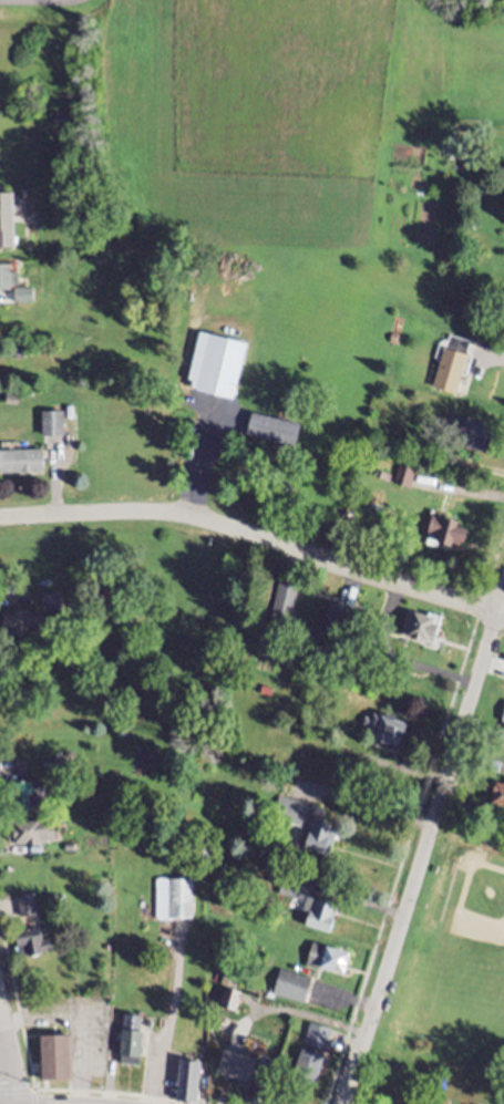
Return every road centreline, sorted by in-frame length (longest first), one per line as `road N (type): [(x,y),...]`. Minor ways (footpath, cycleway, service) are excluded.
road 1 (residential): [(342,1103),(503,590)]
road 2 (residential): [(497,613),(192,518),(0,519)]

